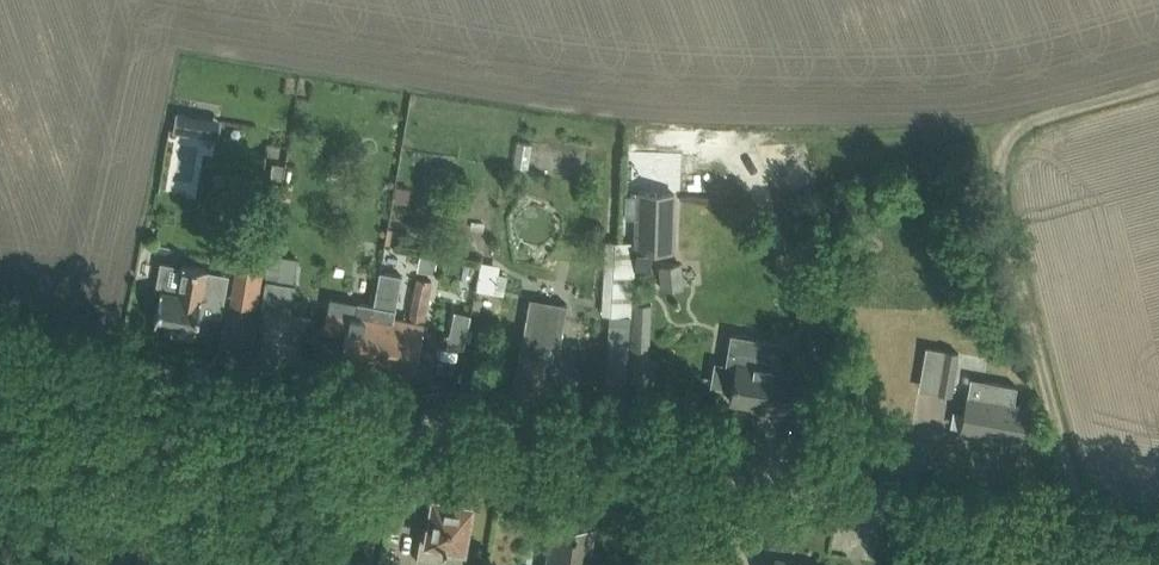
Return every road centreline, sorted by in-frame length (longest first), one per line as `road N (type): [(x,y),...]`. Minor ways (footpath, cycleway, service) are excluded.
road 1 (unclassified): [(1158,546),(0,347)]
road 2 (track): [(1158,83),(1045,113),(999,166),(1077,531)]

